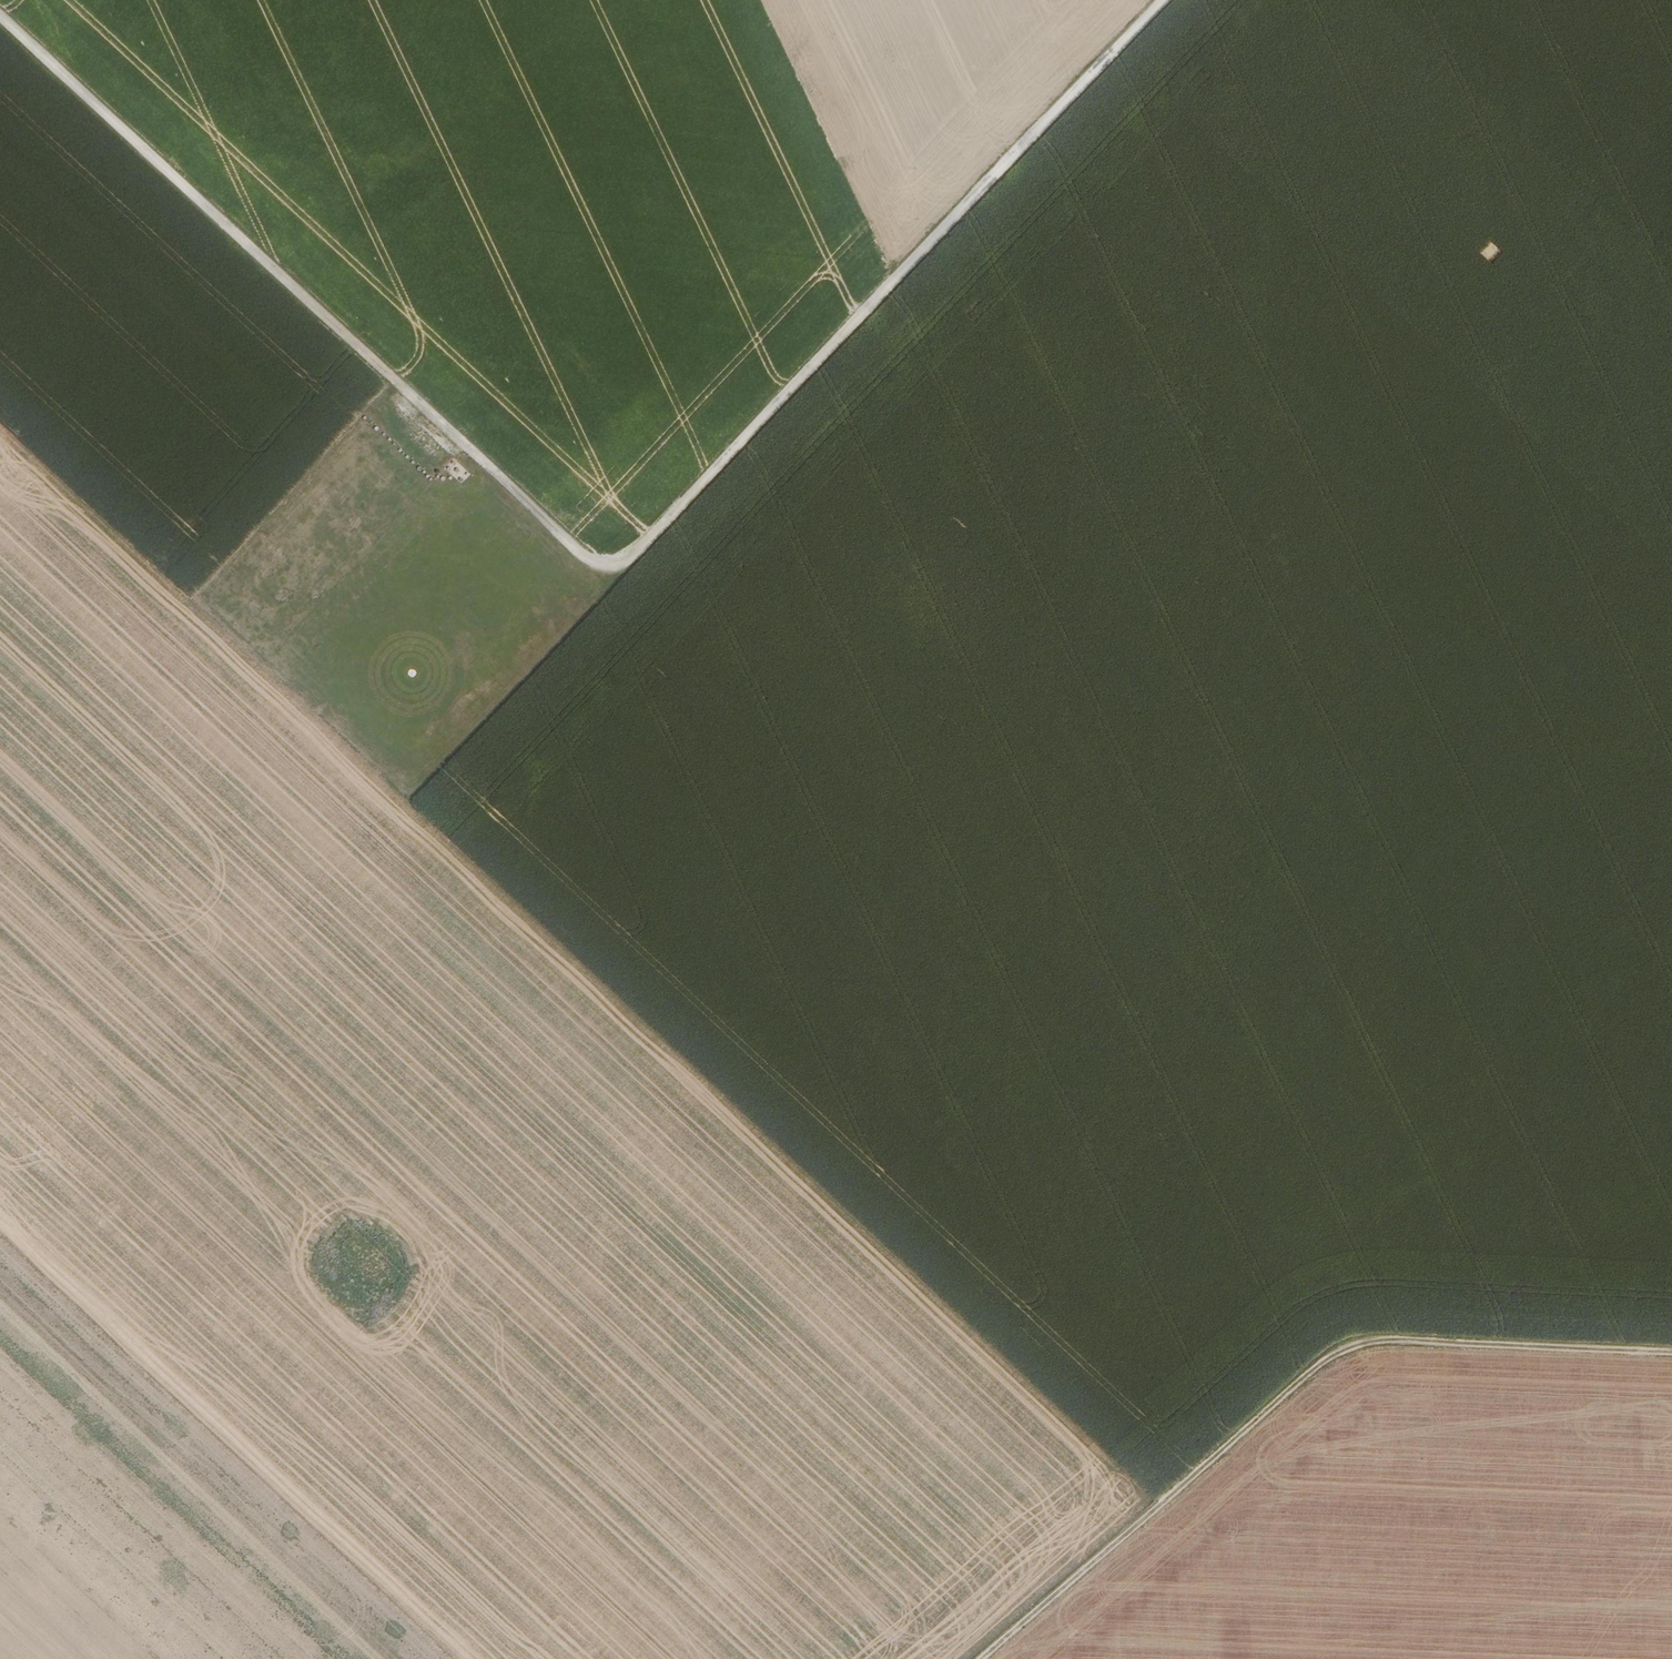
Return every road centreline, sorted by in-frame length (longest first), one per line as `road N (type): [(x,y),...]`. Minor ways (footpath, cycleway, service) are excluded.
road 1 (track): [(0,18),(588,566),(617,570),(1176,0)]
road 2 (track): [(992,1658),(1349,1355),(1403,1344),(1671,1355)]

